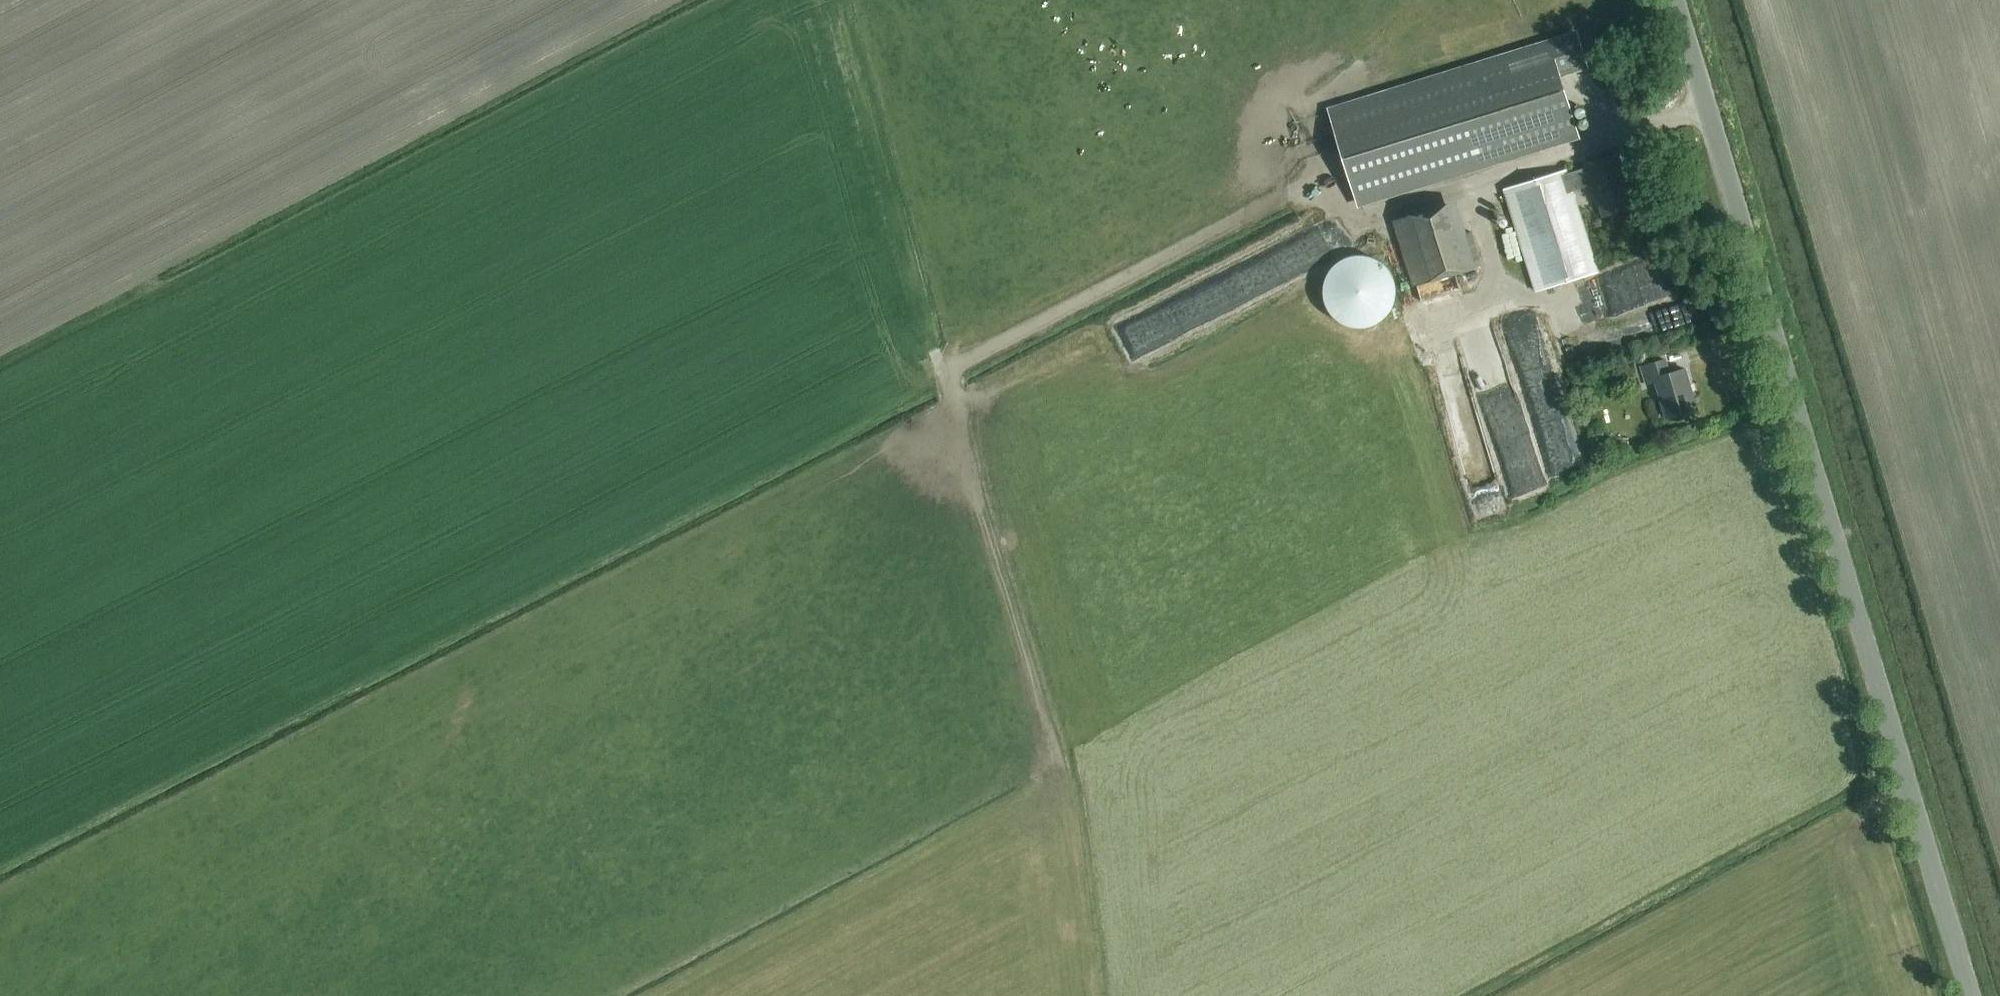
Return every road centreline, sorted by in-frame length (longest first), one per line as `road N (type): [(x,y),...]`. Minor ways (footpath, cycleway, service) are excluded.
road 1 (unclassified): [(1677,0),(1974,995)]

